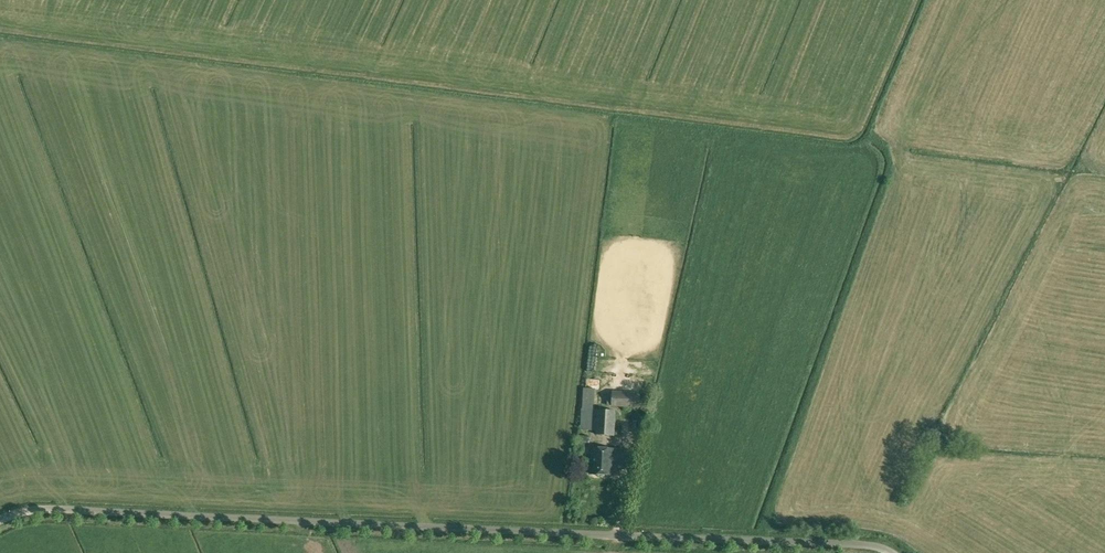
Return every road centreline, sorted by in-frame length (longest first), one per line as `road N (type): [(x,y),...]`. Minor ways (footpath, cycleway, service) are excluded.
road 1 (unclassified): [(0,520),(51,508),(857,543),(890,552)]

